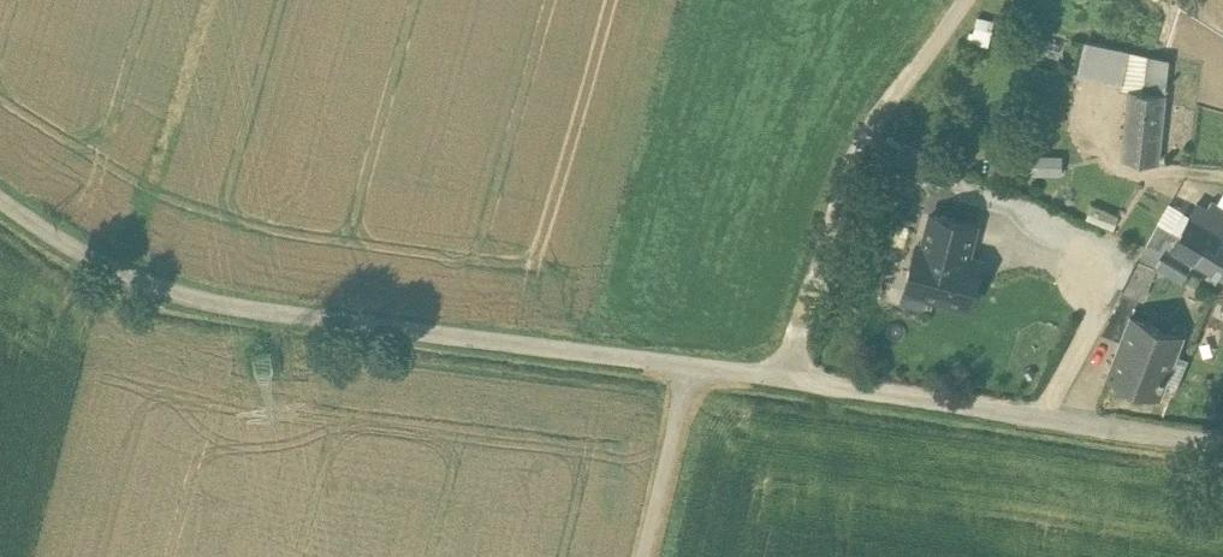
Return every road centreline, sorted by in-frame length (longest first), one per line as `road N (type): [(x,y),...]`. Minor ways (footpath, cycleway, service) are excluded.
road 1 (unclassified): [(783,377),(145,287),(0,193)]
road 2 (residential): [(1222,440),(783,377)]

